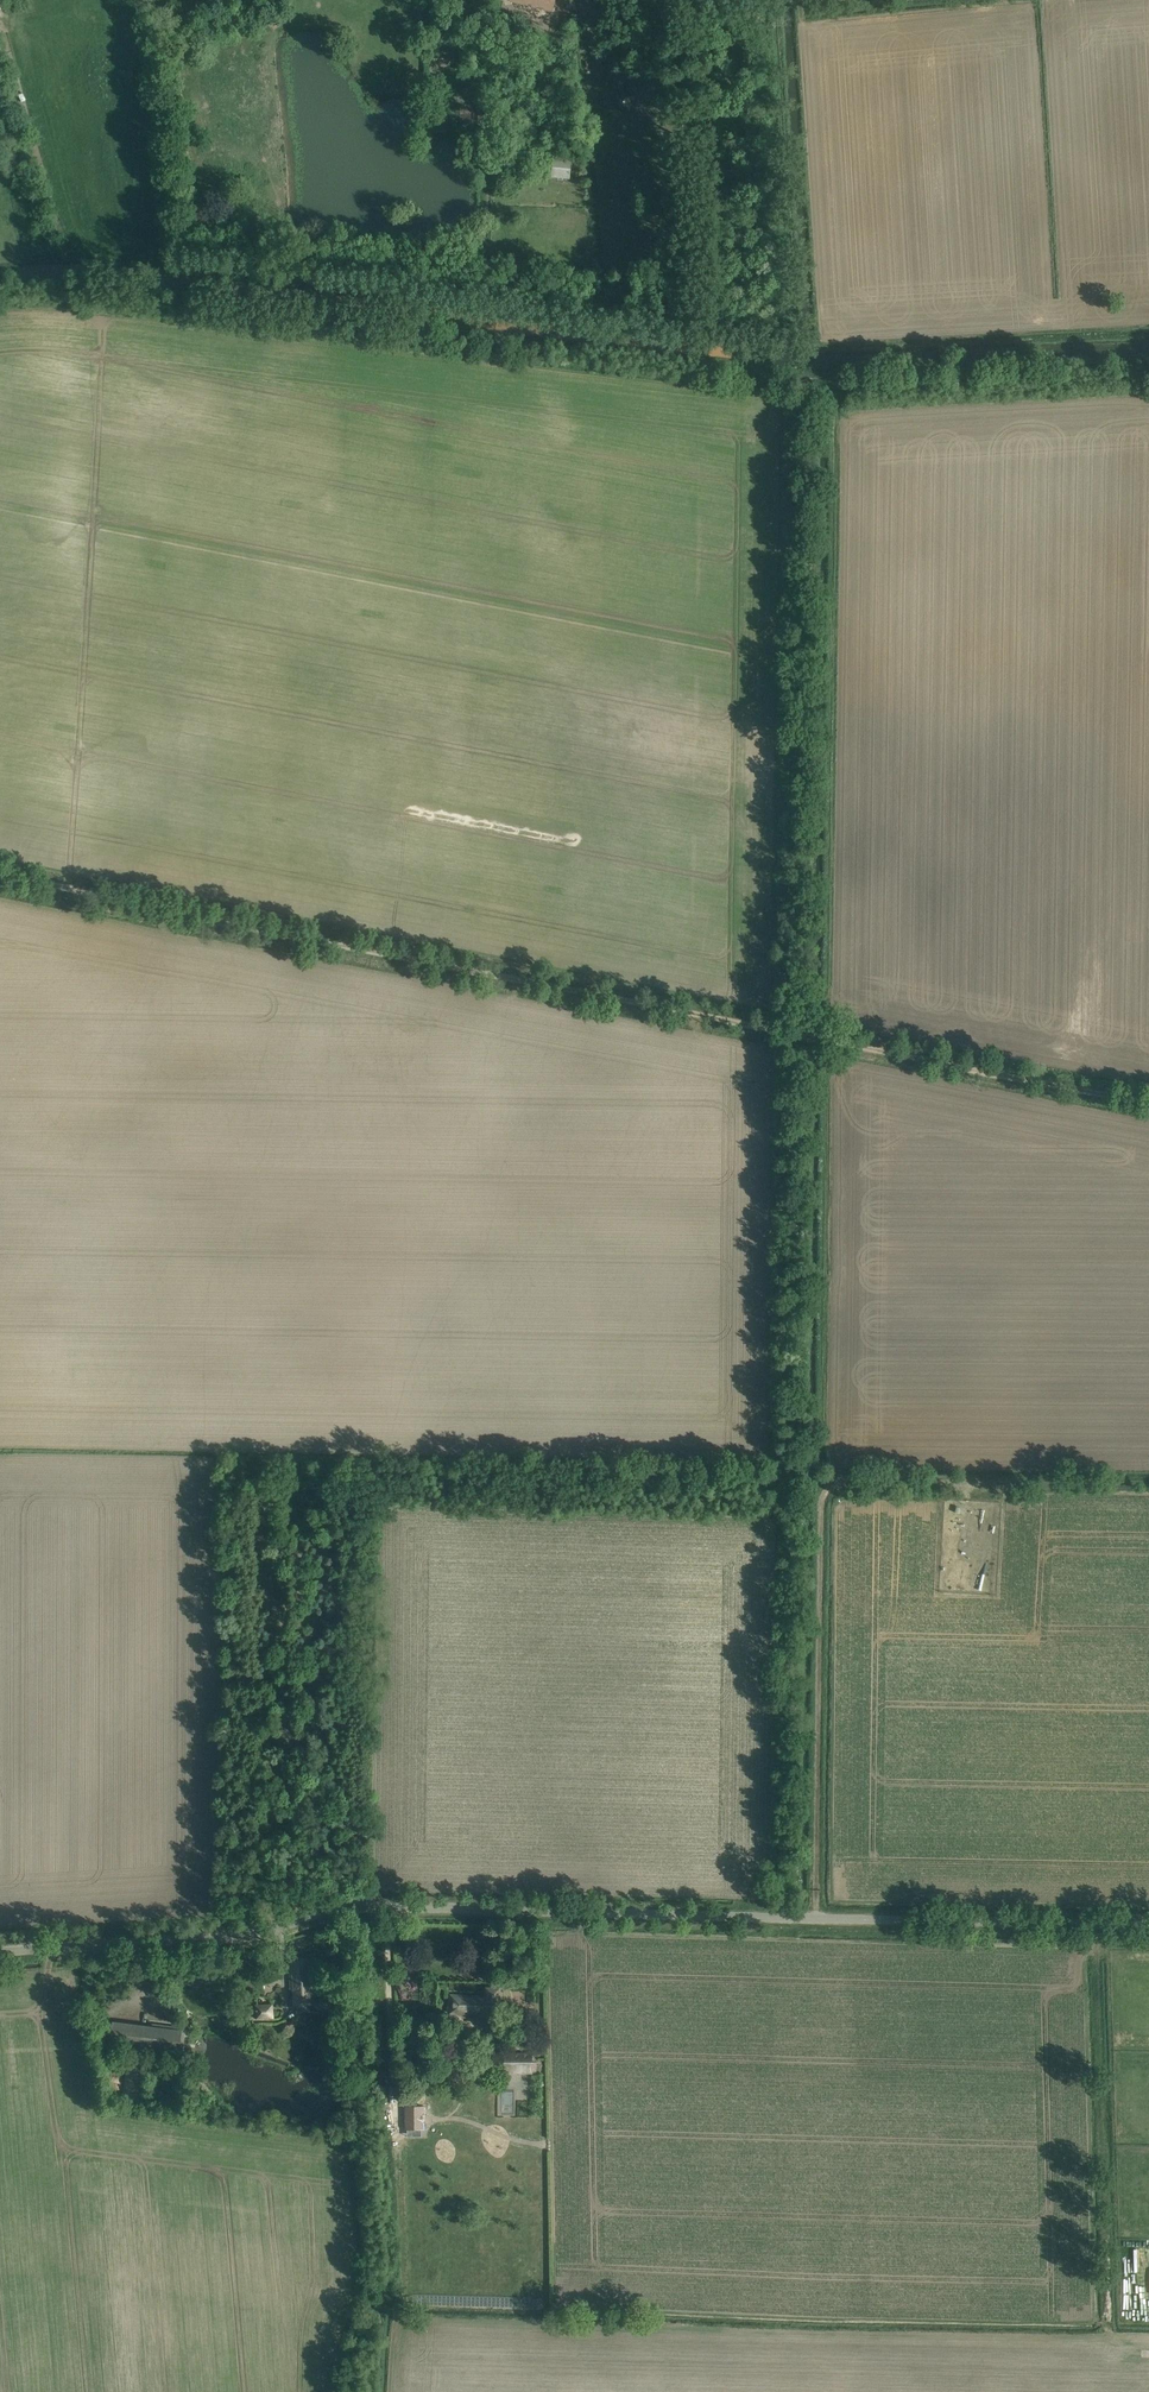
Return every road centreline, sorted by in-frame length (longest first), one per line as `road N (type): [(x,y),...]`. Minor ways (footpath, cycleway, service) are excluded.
road 1 (track): [(0,874),(1148,1099)]
road 2 (unclassified): [(1148,1928),(377,1906),(338,1908),(238,1937),(0,1952)]

